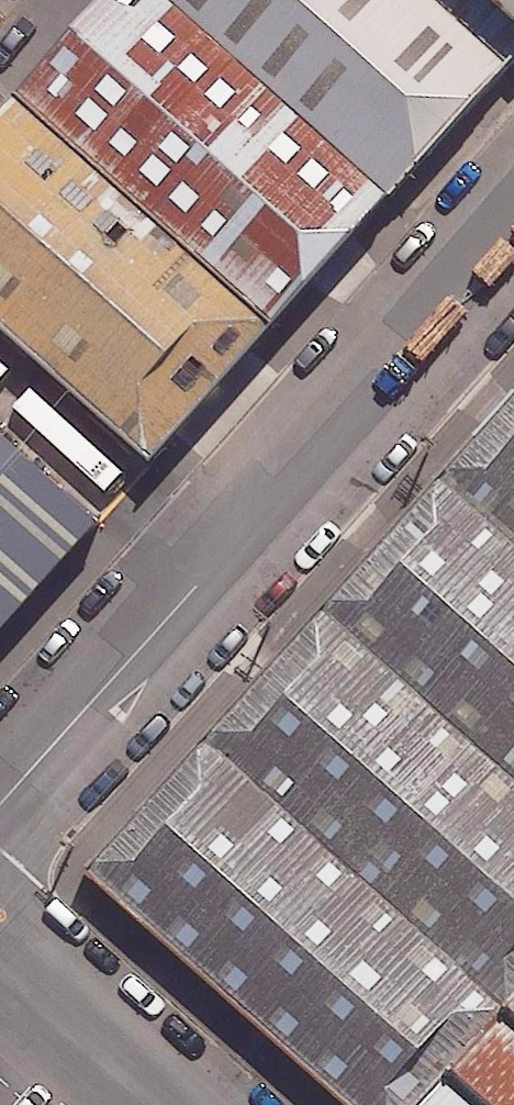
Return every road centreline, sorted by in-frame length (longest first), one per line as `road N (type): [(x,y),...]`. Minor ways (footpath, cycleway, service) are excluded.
road 1 (unclassified): [(0,800),(513,225)]
road 2 (unclassified): [(0,988),(137,1104)]

